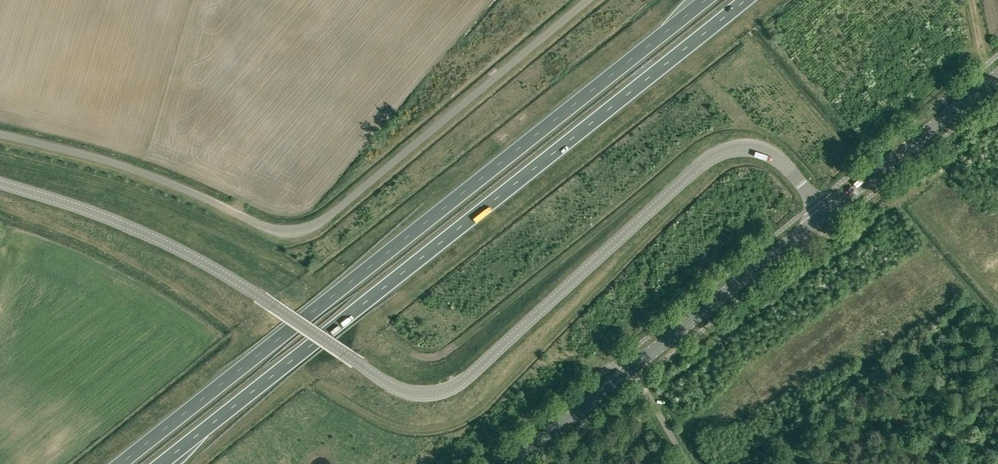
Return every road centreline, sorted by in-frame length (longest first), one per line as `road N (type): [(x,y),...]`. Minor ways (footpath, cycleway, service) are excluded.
road 1 (trunk): [(706,0),(119,463)]
road 2 (trunk): [(160,463),(747,0)]
road 3 (unclassified): [(587,0),(321,223),(300,231),(276,231),(134,170),(0,136)]
road 4 (tertiary): [(827,212),(771,154),(757,147),(722,151),(453,386),(402,389),(358,361)]
road 5 (tertiary): [(0,182),(151,233),(358,361)]
road 6 (tertiary): [(627,373),(827,212)]
road 7 (tertiary): [(827,212),(997,75)]
road 8 (tertiary): [(514,463),(627,373)]

